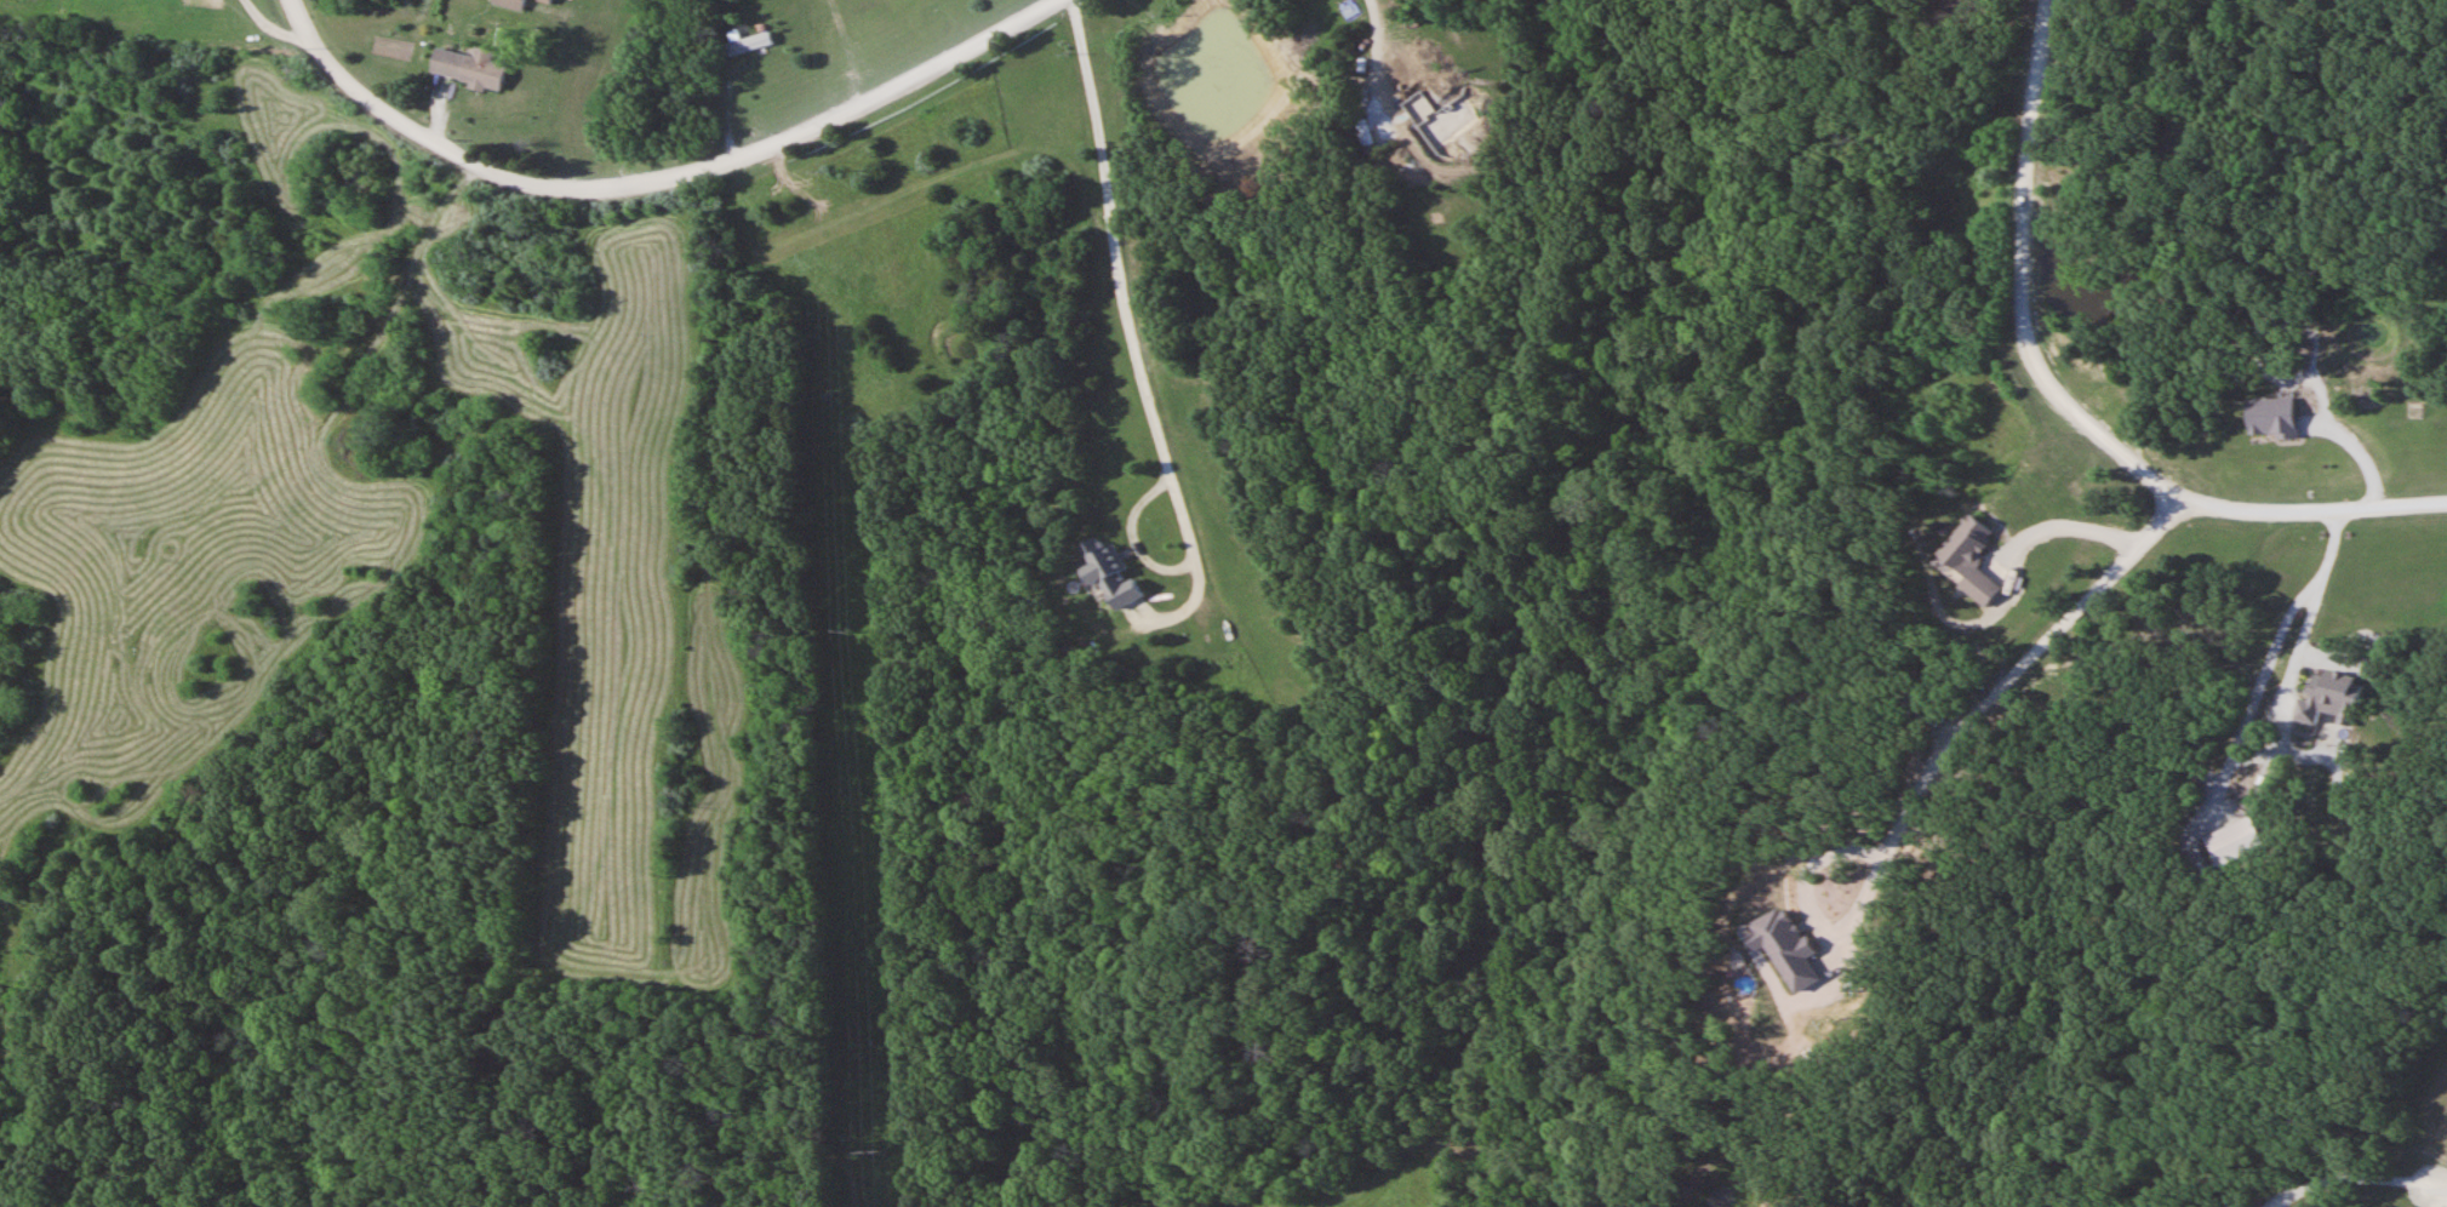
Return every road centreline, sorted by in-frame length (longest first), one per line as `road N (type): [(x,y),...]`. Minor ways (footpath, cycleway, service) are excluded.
road 1 (residential): [(293,0),(339,74),(446,150),(554,190),(651,184),(825,128),(1071,0)]
road 2 (residential): [(2446,503),(2274,513),(2192,499),(2160,481),(2051,387),(2026,320),(2050,0)]

